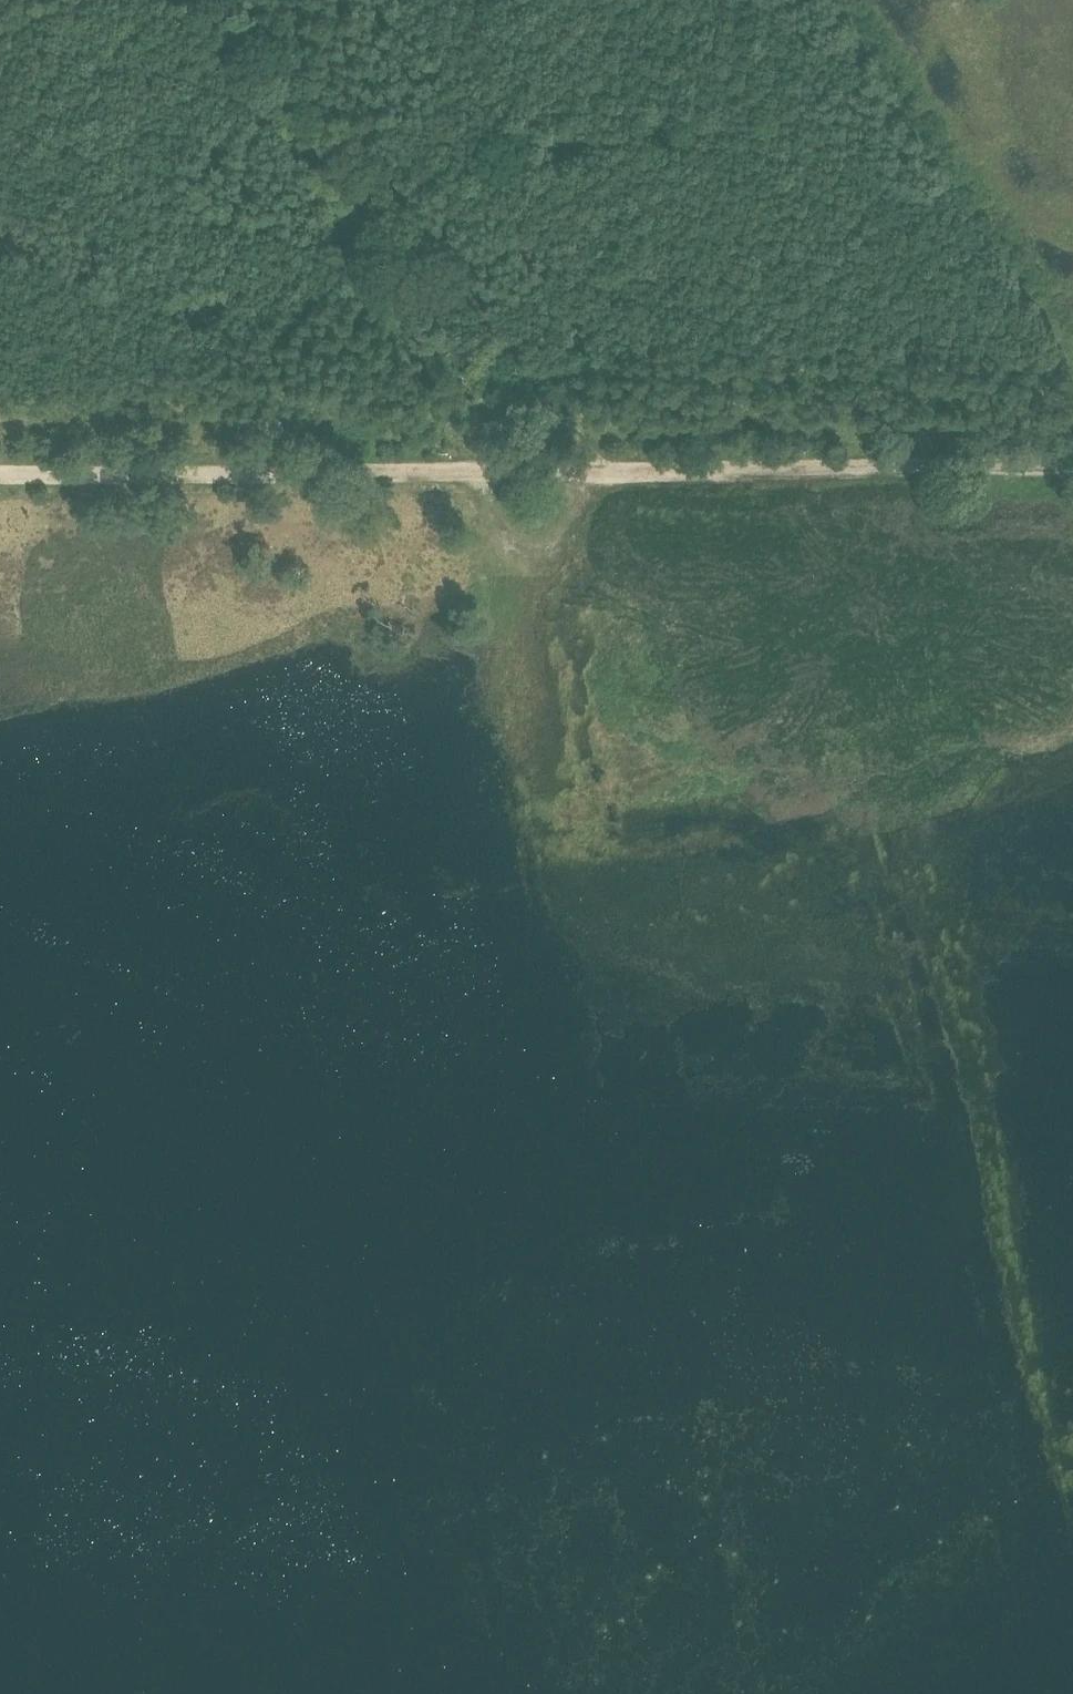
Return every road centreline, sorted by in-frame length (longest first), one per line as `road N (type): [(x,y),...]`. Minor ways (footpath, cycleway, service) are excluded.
road 1 (track): [(1072,471),(599,468),(0,479)]

